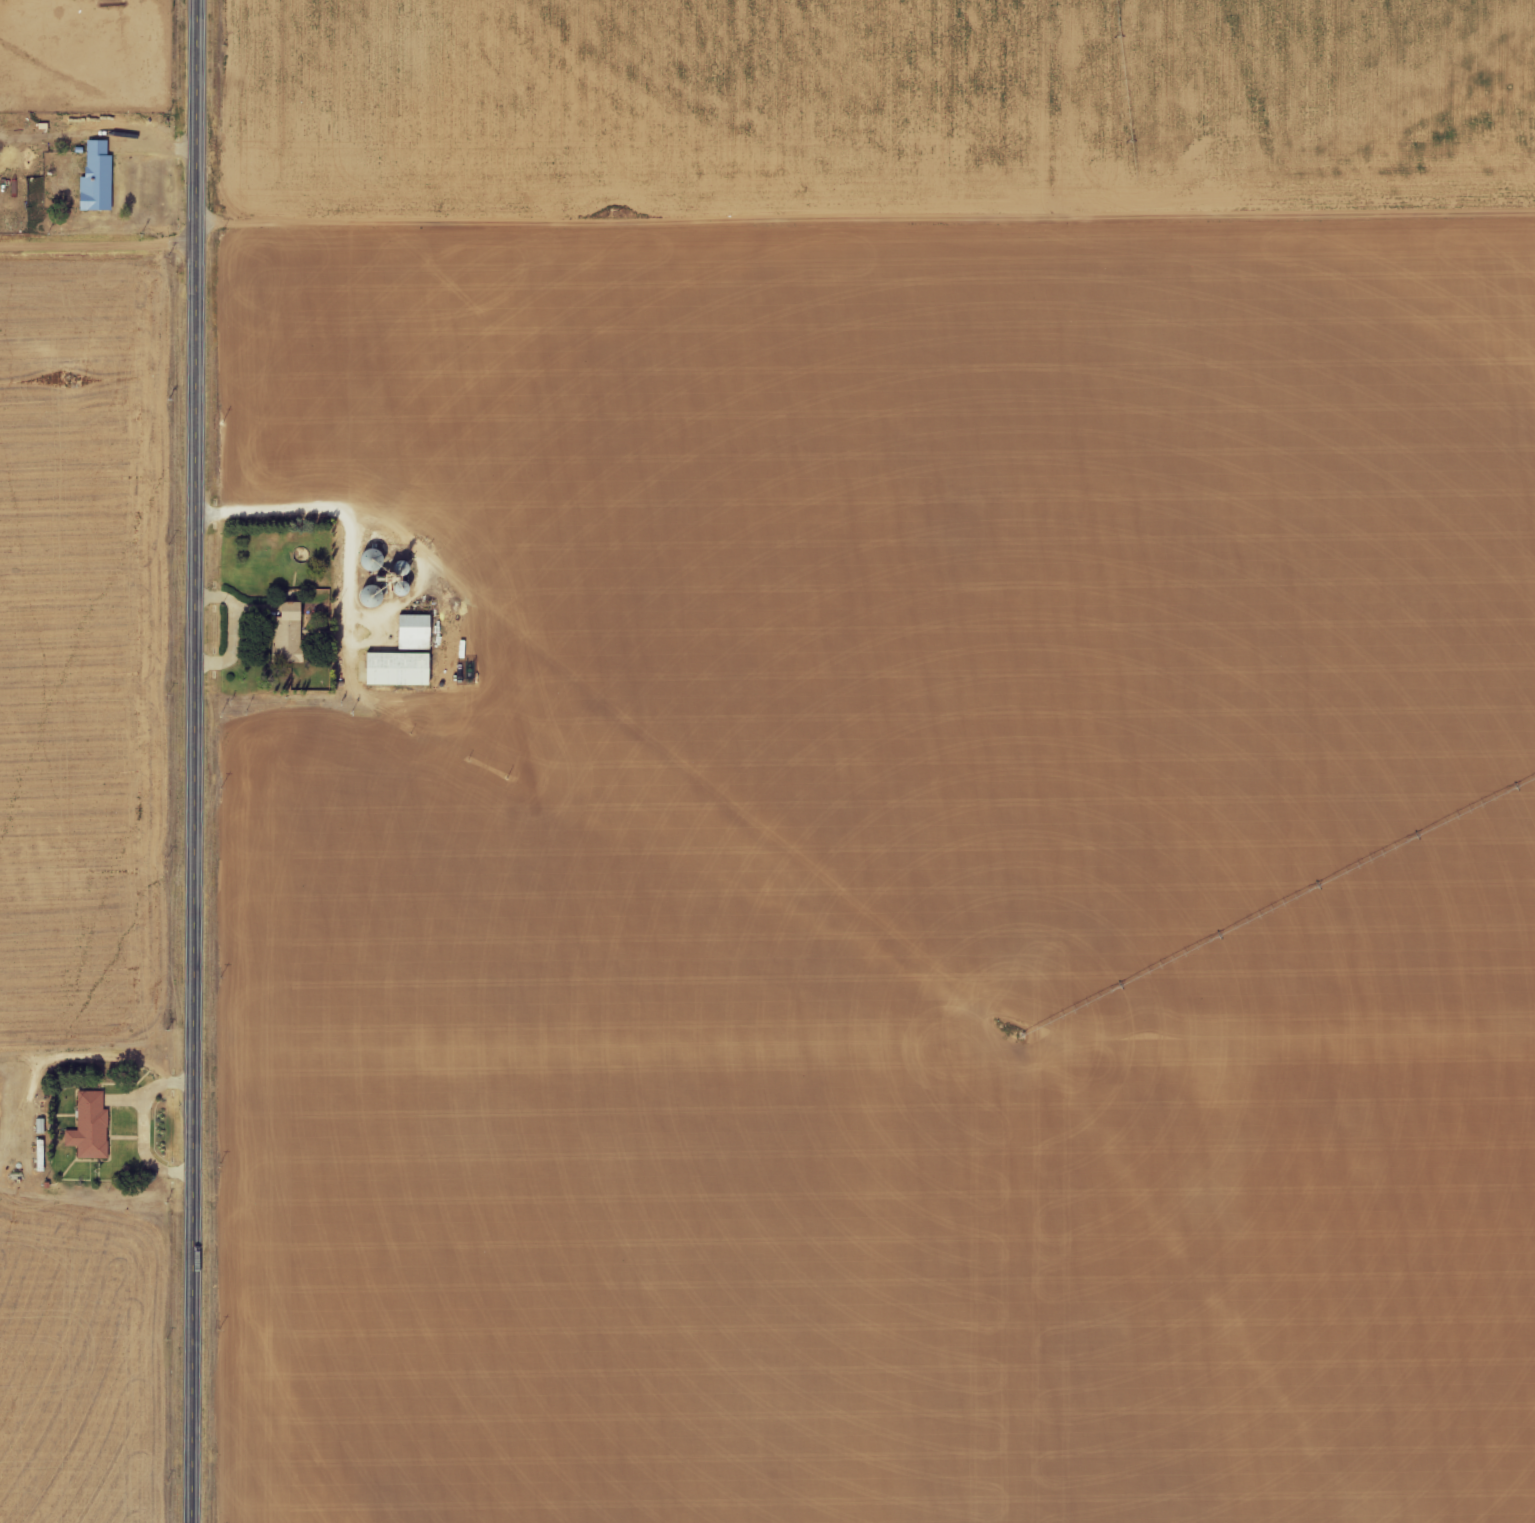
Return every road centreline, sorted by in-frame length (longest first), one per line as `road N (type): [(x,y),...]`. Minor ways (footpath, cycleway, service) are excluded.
road 1 (secondary): [(192,1522),(198,0)]
road 2 (residential): [(197,246),(0,248)]

